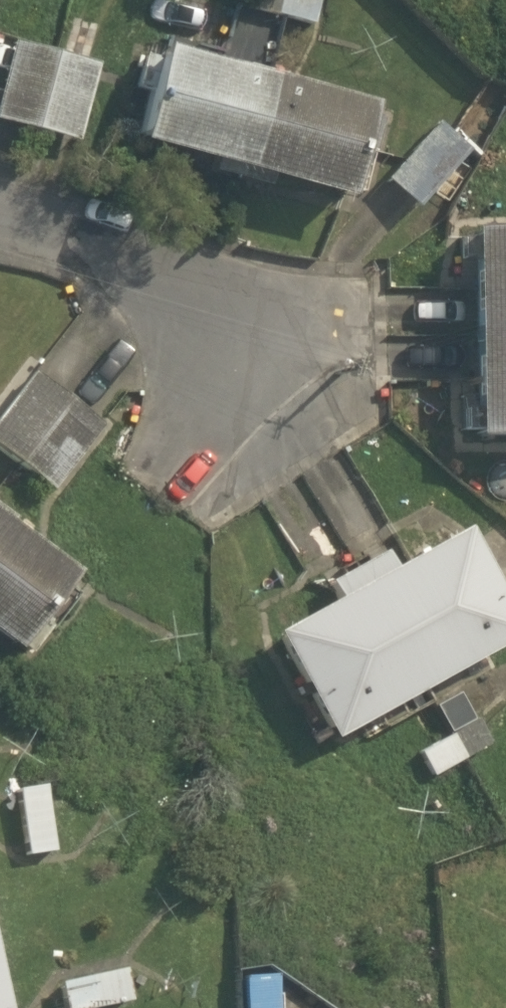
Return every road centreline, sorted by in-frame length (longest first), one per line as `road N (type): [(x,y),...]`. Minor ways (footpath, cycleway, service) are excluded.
road 1 (residential): [(0,221),(147,256),(303,336)]

